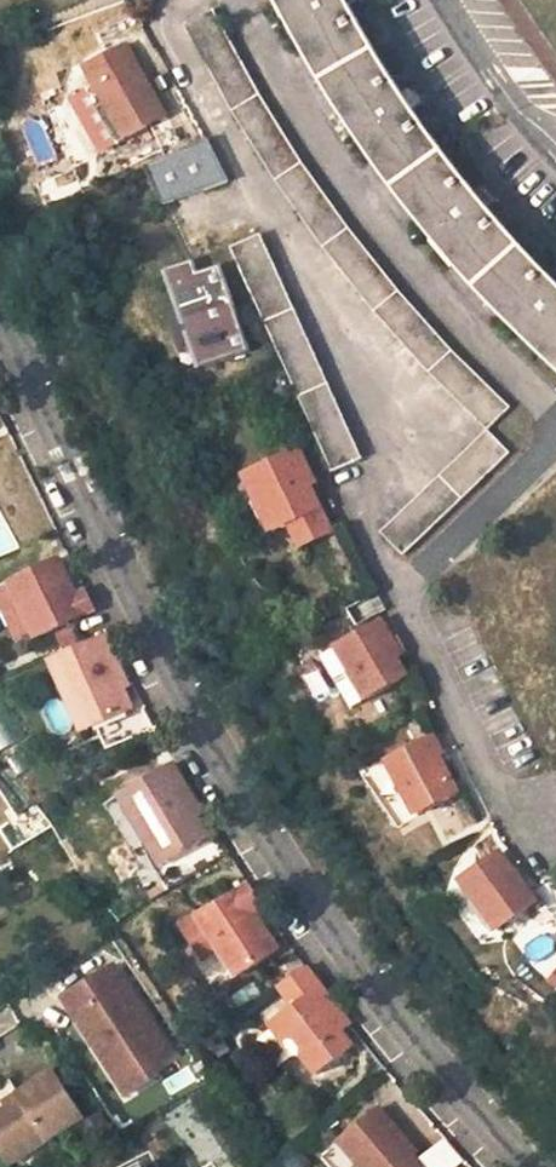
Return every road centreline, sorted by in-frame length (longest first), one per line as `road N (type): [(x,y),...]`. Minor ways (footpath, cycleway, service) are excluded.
road 1 (residential): [(530,1166),(389,1009),(289,872),(181,691),(0,323)]
road 2 (residential): [(192,0),(179,7),(175,32),(388,465),(358,509),(402,596)]
road 3 (residential): [(229,0),(267,71),(347,179),(460,318),(555,417)]
road 4 (residential): [(402,596),(508,800),(551,823)]
road 5 (residential): [(555,450),(402,596)]
road 6 (residential): [(555,140),(517,109),(439,0)]

